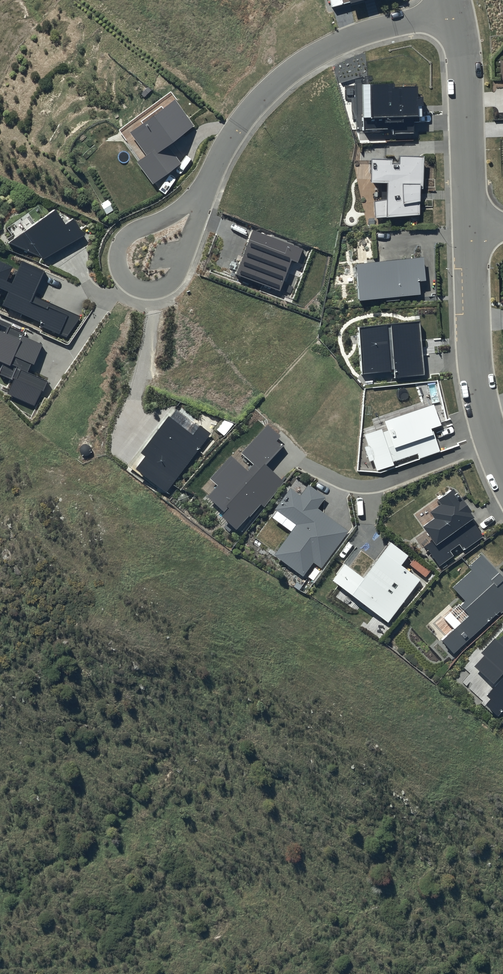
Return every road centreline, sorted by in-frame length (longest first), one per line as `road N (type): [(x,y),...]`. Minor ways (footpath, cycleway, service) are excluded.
road 1 (residential): [(199,198),(240,124),(281,81),(386,24),(458,14)]
road 2 (residential): [(474,228),(477,384),(489,444)]
road 3 (residential): [(458,14),(474,228)]
road 4 (residential): [(199,198),(180,272),(165,288),(136,287),(118,269),(123,242),(143,227)]
road 5 (residential): [(300,462),(333,479),(375,485),(489,444)]

